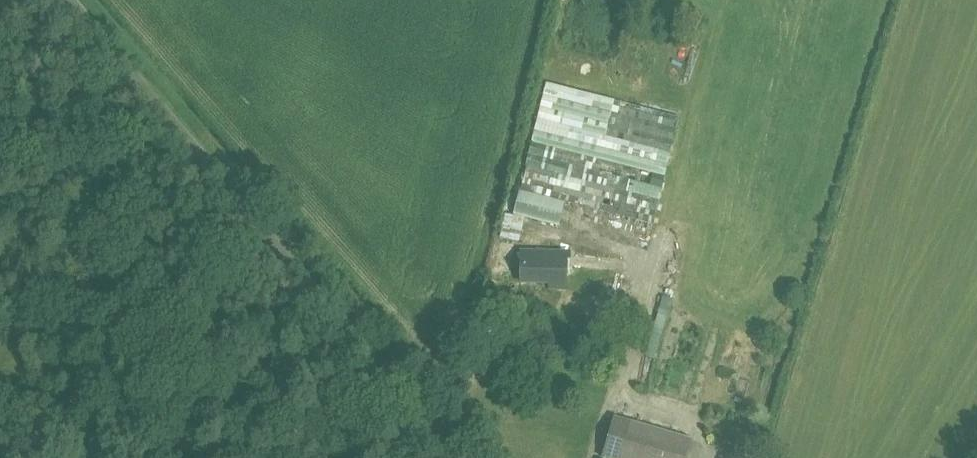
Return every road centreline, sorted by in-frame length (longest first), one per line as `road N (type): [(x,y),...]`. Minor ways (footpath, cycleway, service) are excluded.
road 1 (unclassified): [(451,457),(58,0)]
road 2 (track): [(56,457),(79,352),(92,40)]

